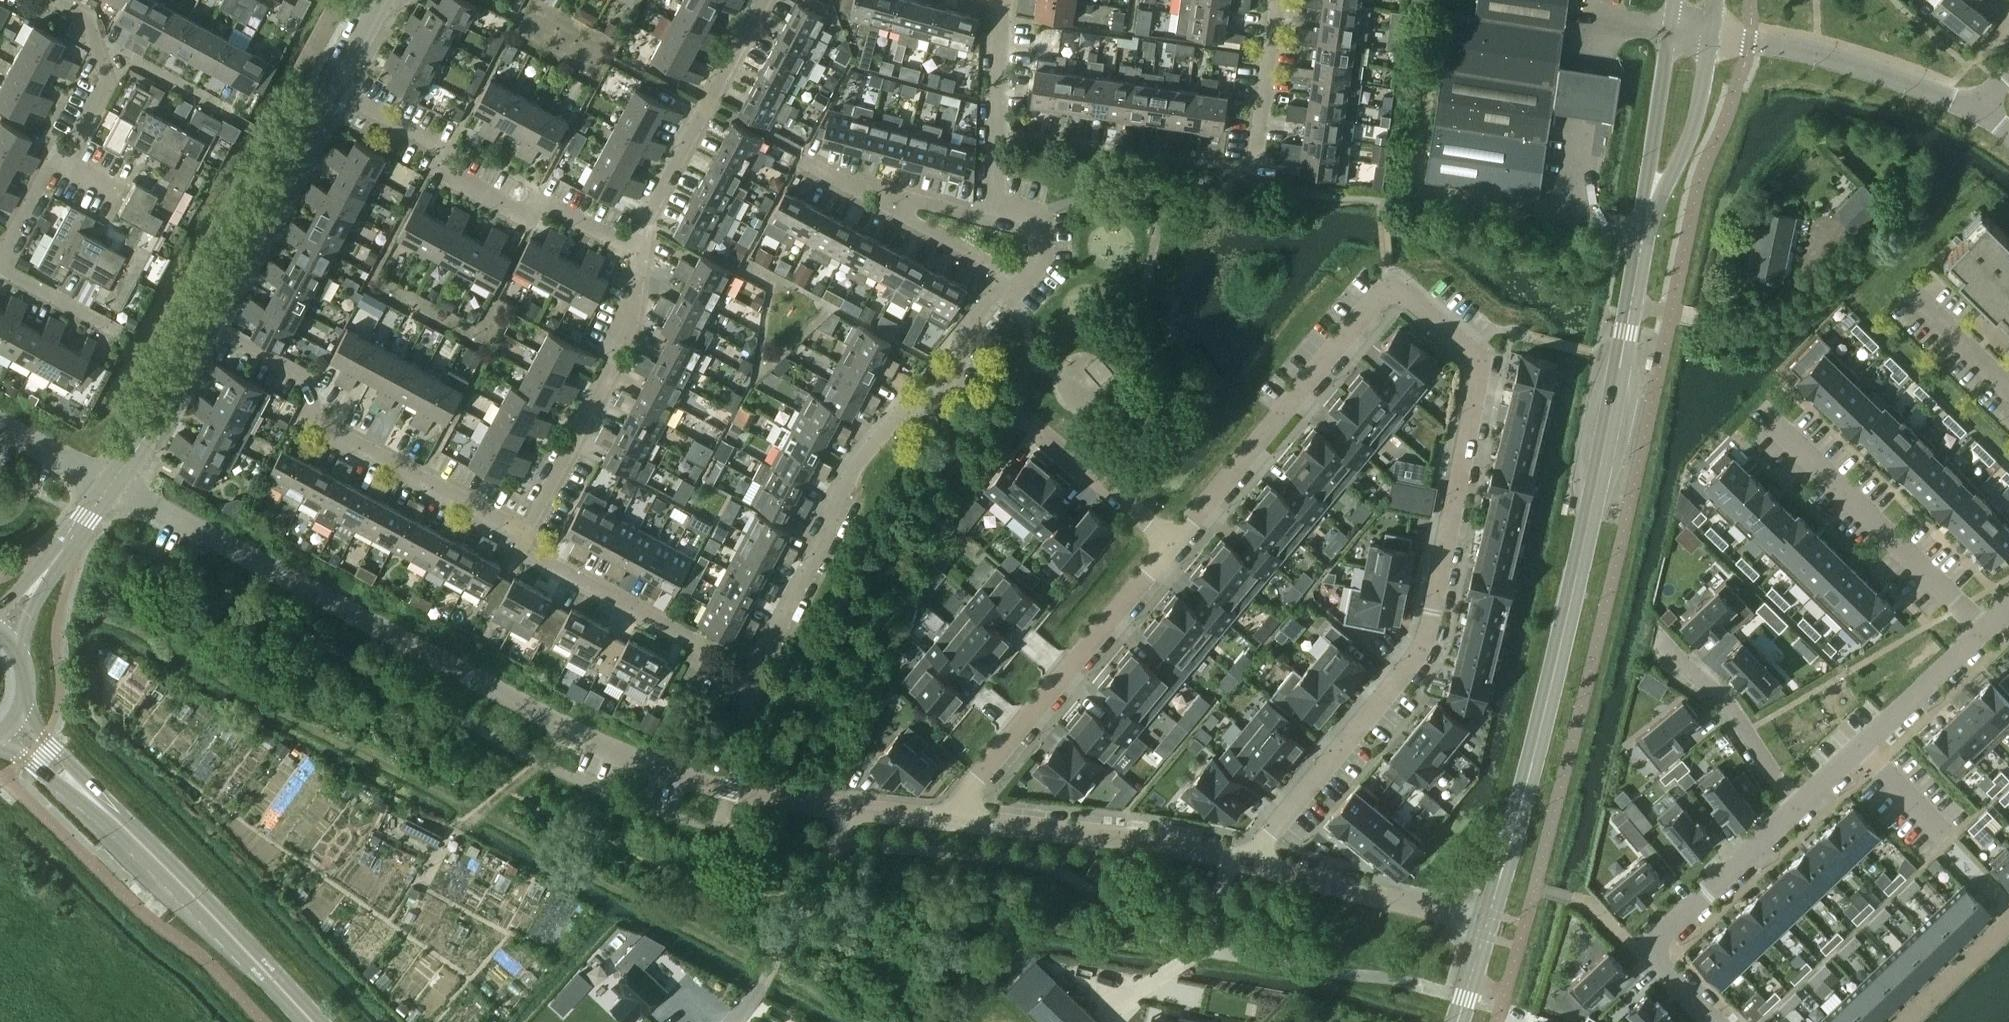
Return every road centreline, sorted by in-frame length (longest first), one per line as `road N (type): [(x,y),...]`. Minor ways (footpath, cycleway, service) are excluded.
road 1 (residential): [(1175,545),(1383,296),(1407,299),(1481,359),(1425,641),(1243,859)]
road 2 (residential): [(955,820),(731,790),(636,761),(110,485)]
road 3 (residential): [(1013,279),(970,333),(952,392),(895,421),(857,465),(751,666),(522,541)]
road 4 (tertiary): [(1486,924),(1560,653),(1630,306)]
road 5 (residential): [(522,541),(315,422),(309,384),(212,329)]
road 6 (residential): [(631,247),(545,200),(524,216),(445,170),(423,141),(332,92)]
road 7 (residential): [(955,820),(979,775),(1175,545)]
road 8 (residential): [(522,541),(605,383),(639,268),(631,247)]
road 9 (residential): [(1984,629),(1765,414)]
road 10 (residential): [(1715,1021),(1645,949),(1793,809)]
road 11 (residential): [(1243,859),(955,820)]
road 12 (tertiary): [(310,1021),(112,819)]
road 13 (residential): [(631,247),(763,0)]
road 14 (residential): [(1711,34),(1818,51),(1977,108)]
road 15 (residential): [(332,92),(212,329)]
road 16 (residential): [(1793,809),(1984,629)]
road 17 (residential): [(1486,924),(1243,859)]
road 18 (residential): [(1001,0),(991,220)]
road 19 (tertiary): [(1642,240),(1694,122),(1711,34)]
road 20 (tertiary): [(1668,29),(1642,240)]
road 21 (residential): [(1013,279),(835,179)]
road 22 (residential): [(1793,809),(1726,702),(1671,653)]
road 23 (residential): [(212,329),(110,485)]
road 24 (residential): [(1175,545),(1032,430)]
road 25 (residential): [(92,41),(236,117)]
road 26 (residential): [(991,220),(835,179)]
road 27 (residential): [(1253,150),(1273,0)]
road 28 (residential): [(59,163),(70,159),(111,86),(92,41)]
road 29 (tertiary): [(112,819),(69,761),(19,716)]
road 30 (residential): [(2008,388),(1908,292)]
road 31 (tertiary): [(0,744),(112,819)]
road 32 (residential): [(110,485),(0,426)]
road 33 (residential): [(105,328),(0,267)]

